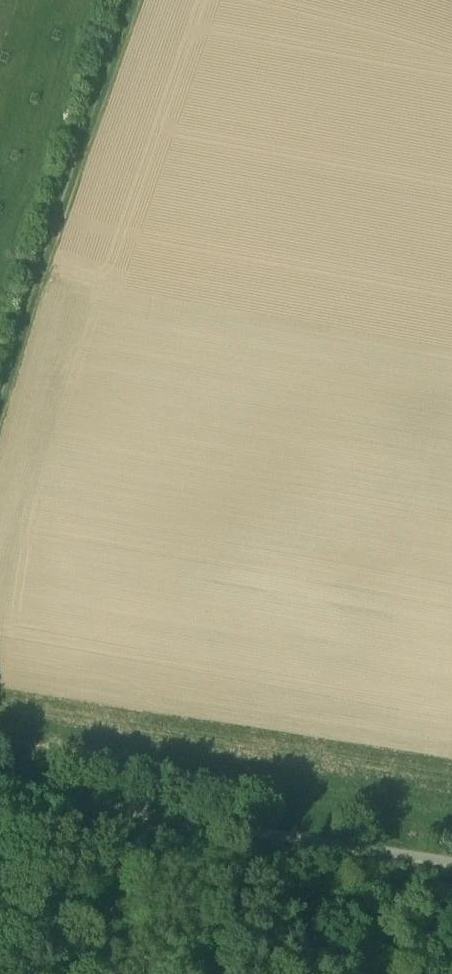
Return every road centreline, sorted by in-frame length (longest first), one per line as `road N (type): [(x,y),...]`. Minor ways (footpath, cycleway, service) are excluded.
road 1 (unclassified): [(0,782),(451,864)]
road 2 (track): [(128,0),(0,396)]

